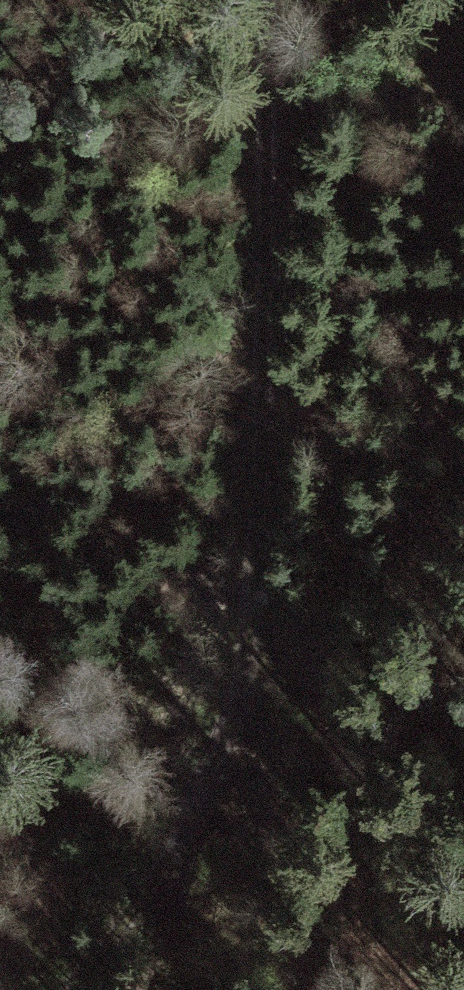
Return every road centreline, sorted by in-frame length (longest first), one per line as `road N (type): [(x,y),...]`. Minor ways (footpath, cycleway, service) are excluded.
road 1 (track): [(262,0),(268,526),(171,859),(80,989)]
road 2 (track): [(430,0),(268,526)]
road 3 (track): [(120,989),(171,859)]

